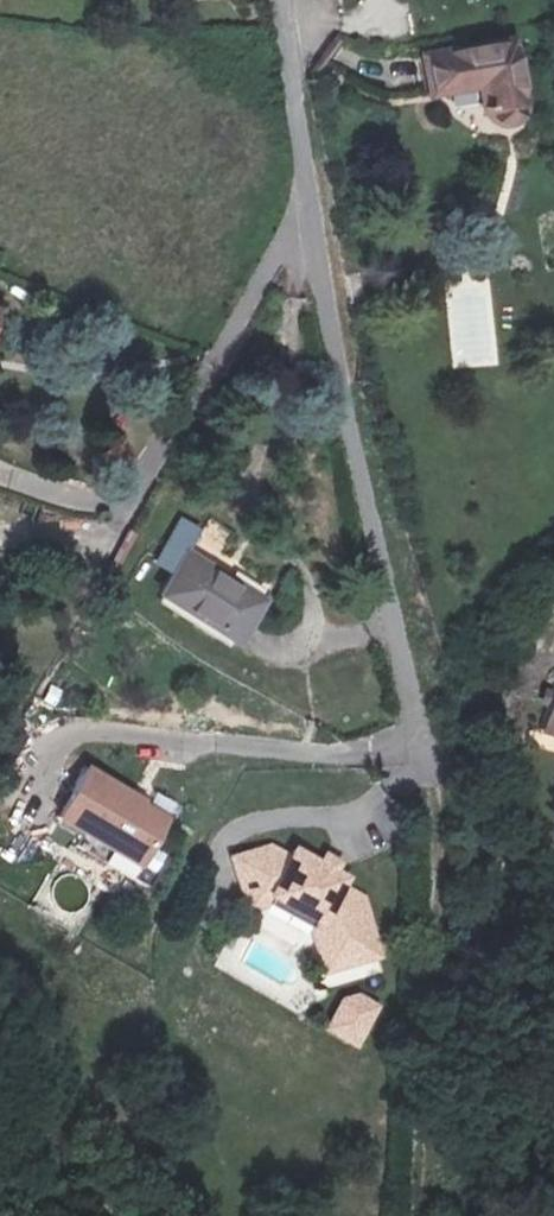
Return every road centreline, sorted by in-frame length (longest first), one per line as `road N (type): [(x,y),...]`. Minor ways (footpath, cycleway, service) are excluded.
road 1 (residential): [(413,679),(294,193)]
road 2 (residential): [(0,473),(94,501),(123,477),(294,193)]
road 3 (residential): [(294,193),(261,0)]

